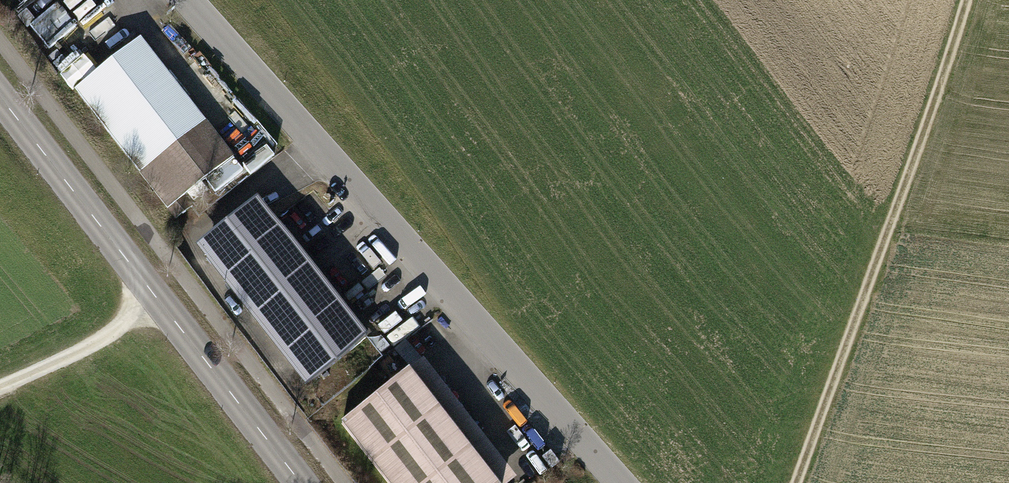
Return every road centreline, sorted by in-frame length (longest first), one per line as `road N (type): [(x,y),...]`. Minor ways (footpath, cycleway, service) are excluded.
road 1 (tertiary): [(621,482),(186,0)]
road 2 (track): [(965,0),(795,482)]
road 3 (tertiary): [(298,482),(0,97)]
road 4 (track): [(0,392),(157,299)]

